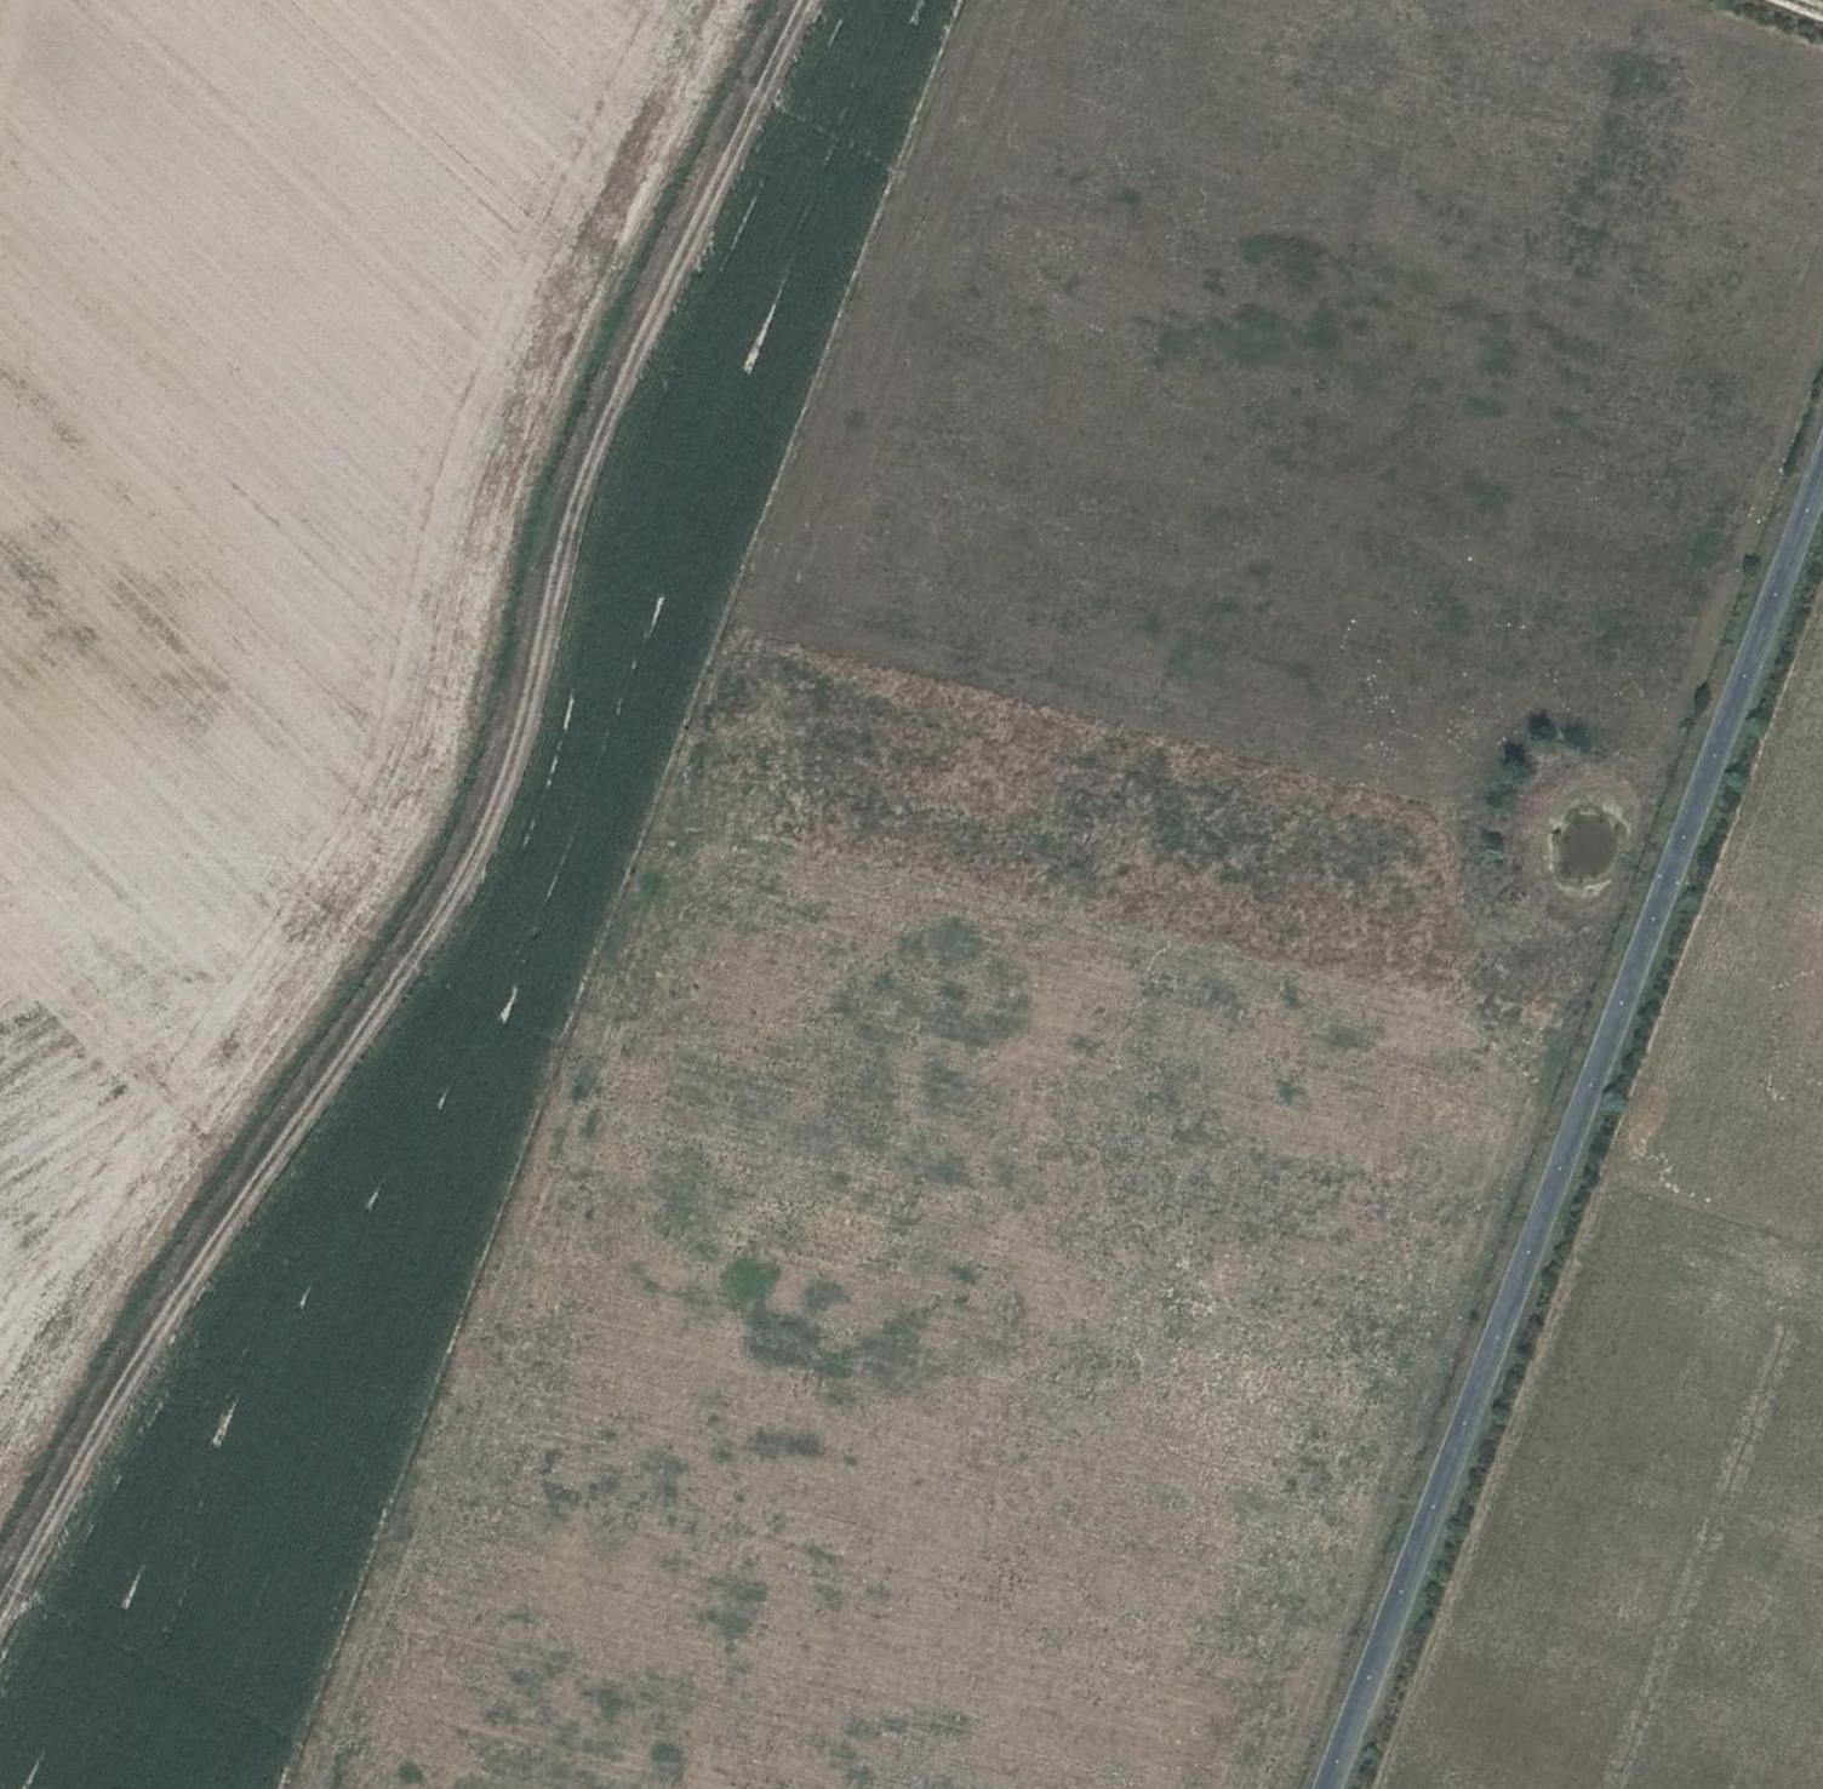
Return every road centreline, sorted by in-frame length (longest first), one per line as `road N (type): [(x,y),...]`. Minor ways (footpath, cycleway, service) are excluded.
road 1 (tertiary): [(1822,475),(1334,1788)]

